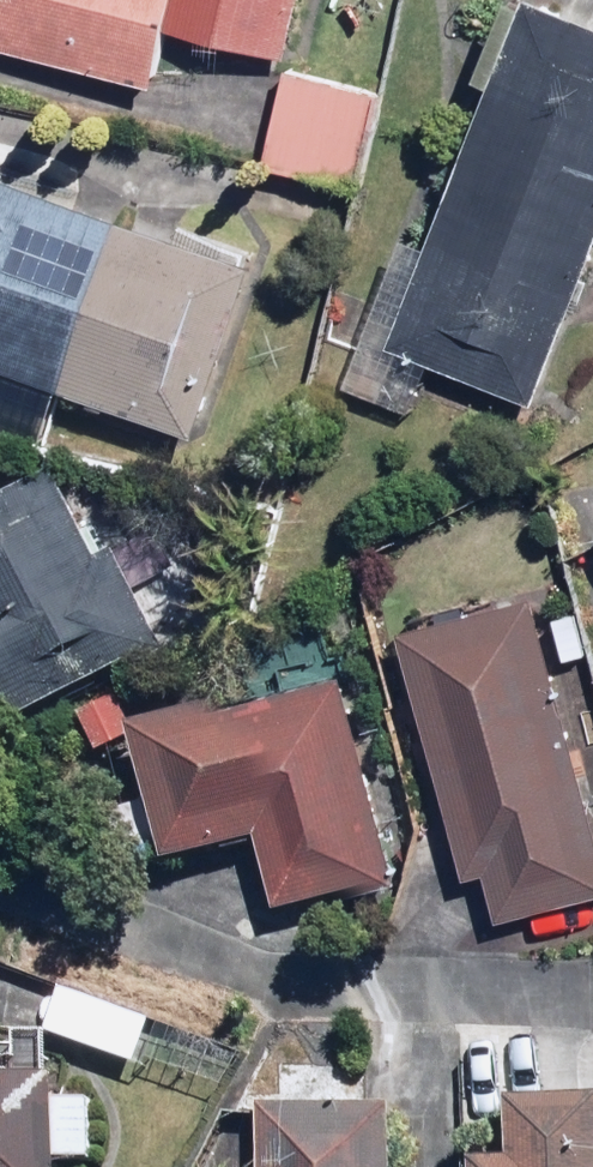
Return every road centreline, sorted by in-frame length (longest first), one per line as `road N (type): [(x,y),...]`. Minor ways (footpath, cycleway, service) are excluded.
road 1 (residential): [(0,886),(265,974),(592,1006)]

